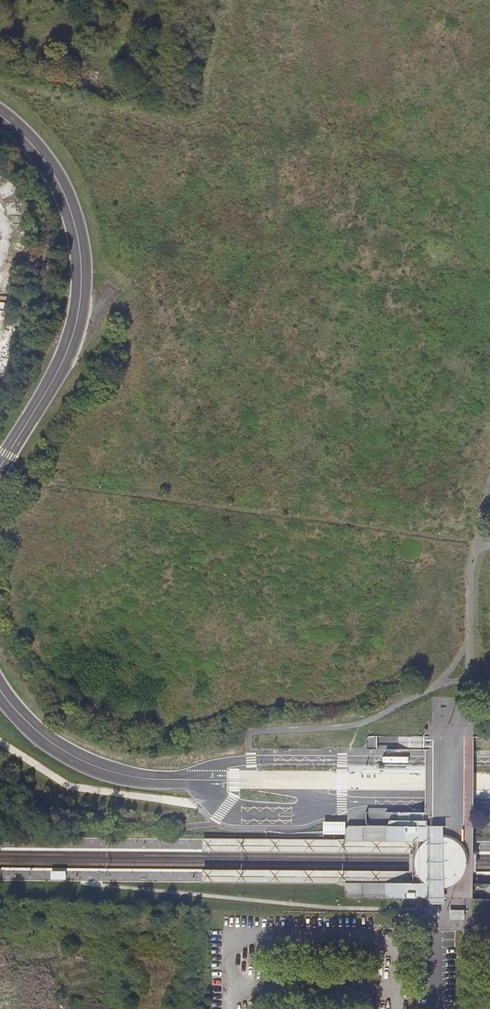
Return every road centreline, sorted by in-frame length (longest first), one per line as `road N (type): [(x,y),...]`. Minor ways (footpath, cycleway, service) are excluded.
road 1 (unclassified): [(466,709),(467,1008)]
road 2 (unclassified): [(466,709),(471,572),(489,493)]

